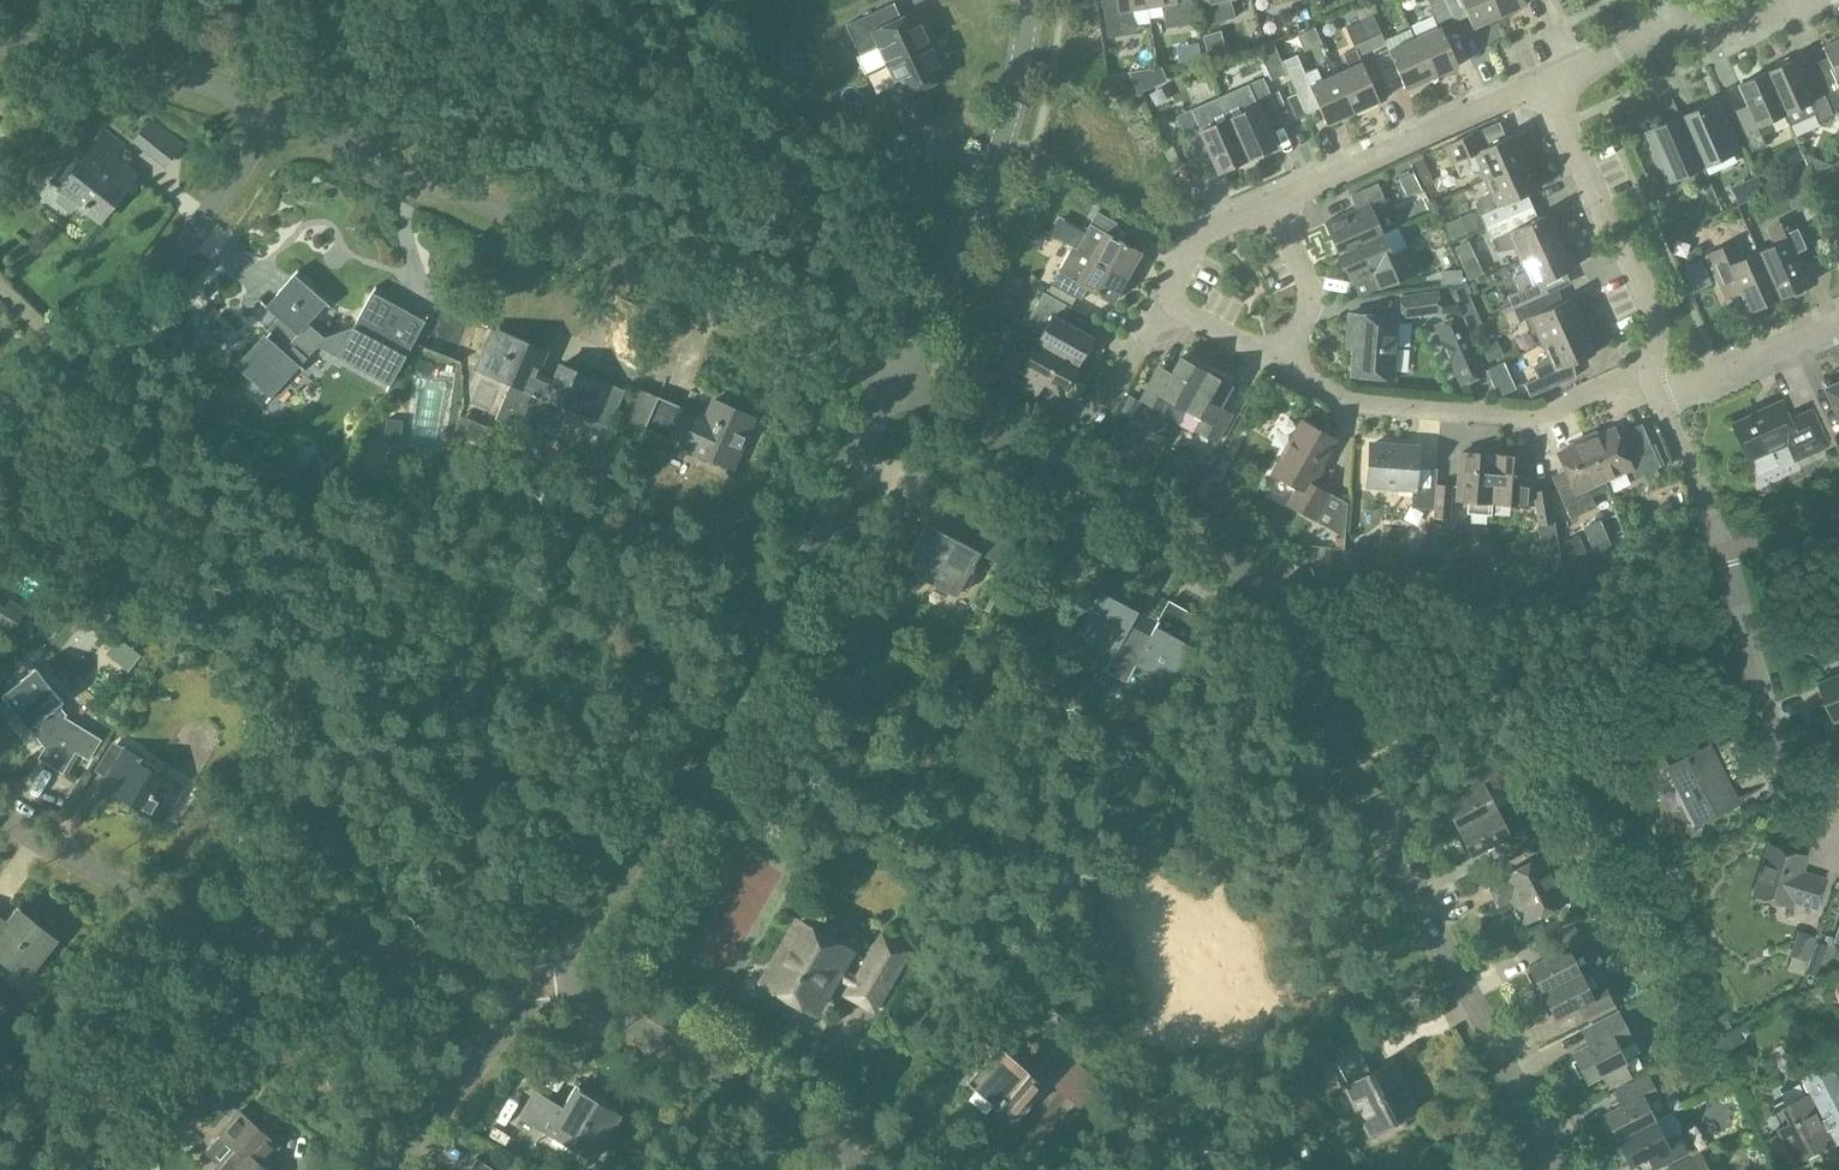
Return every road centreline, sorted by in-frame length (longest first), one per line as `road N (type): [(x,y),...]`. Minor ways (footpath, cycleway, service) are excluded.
road 1 (residential): [(550,978),(712,736),(896,382)]
road 2 (residential): [(896,382),(284,111)]
road 3 (residential): [(1559,1169),(1277,610)]
road 4 (residential): [(550,978),(277,931),(177,905),(68,858),(0,817)]
road 5 (residential): [(0,429),(164,273),(284,111)]
road 6 (residential): [(1263,586),(1253,572),(896,382)]
road 7 (residential): [(896,382),(1005,135),(1031,0)]
road 8 (residential): [(1645,372),(1540,417),(1348,400),(1279,369)]
road 9 (residential): [(869,1169),(708,1065),(550,978)]
road 10 (residential): [(1645,372),(1655,317),(1553,91)]
road 11 (residential): [(1272,199),(1553,91)]
road 12 (unclassified): [(284,111),(105,55),(0,42)]
road 13 (residential): [(1726,547),(1761,698),(1798,773),(1838,793)]
road 14 (residential): [(404,1169),(550,978)]
road 15 (residential): [(1657,399),(1838,318)]
road 16 (residential): [(1279,369),(1312,319),(1314,302),(1272,199)]
road 17 (residential): [(1726,547),(1657,399)]
road 18 (residential): [(1674,20),(1720,35),(1762,29),(1821,0)]
road 19 (residential): [(1169,298),(1092,430)]
road 20 (residential): [(1169,298),(1168,285),(1199,240),(1272,199)]
road 21 (residential): [(1553,91),(1674,20)]
road 22 (residential): [(1279,369),(1176,309),(1169,298)]

